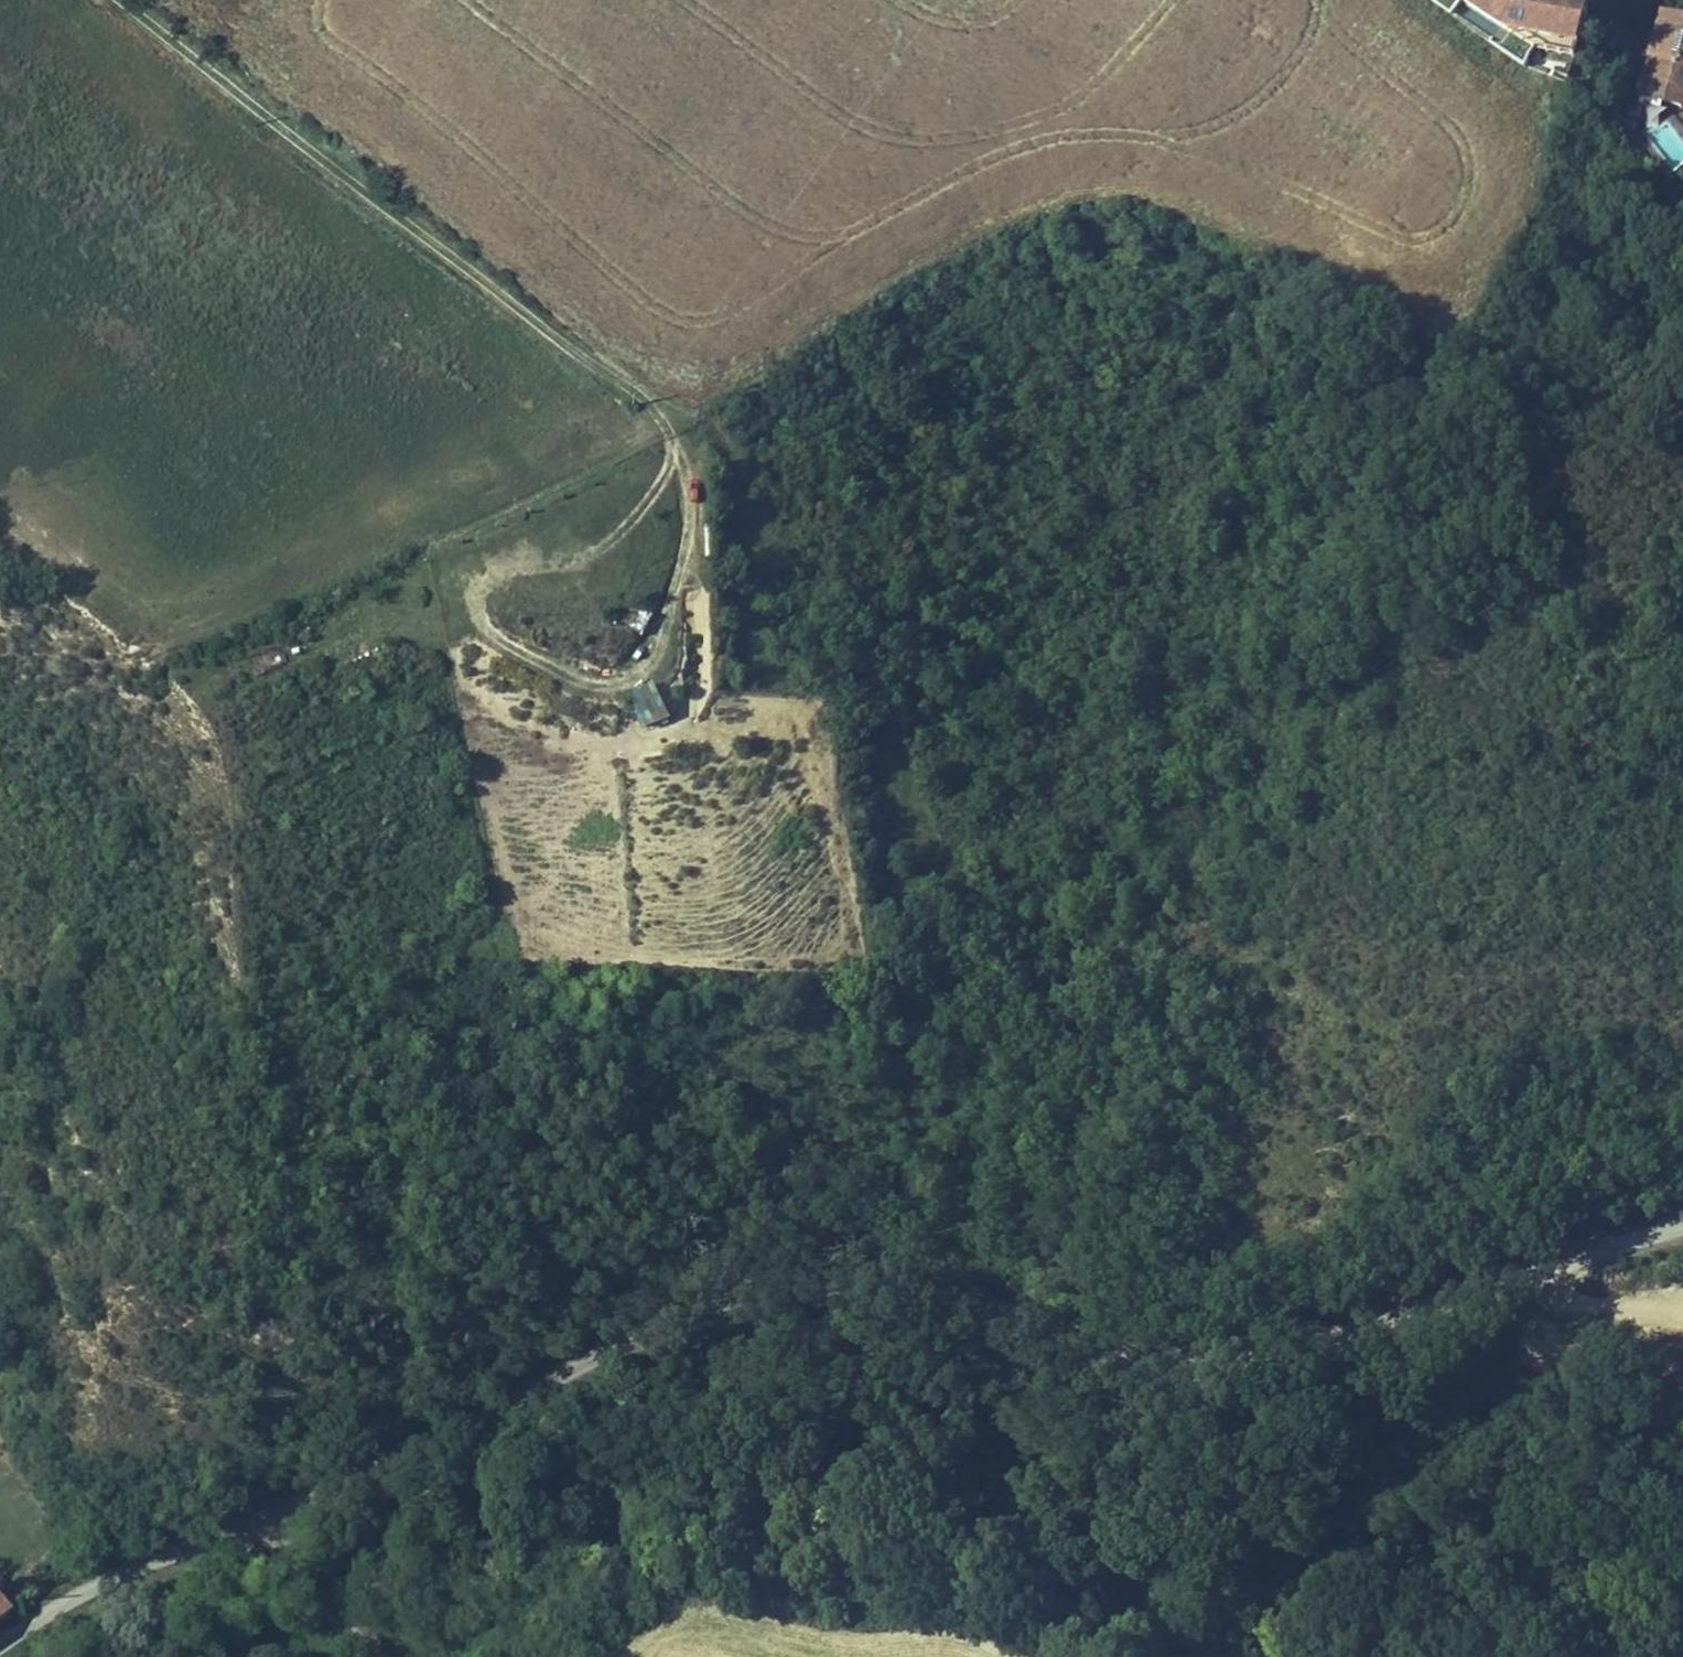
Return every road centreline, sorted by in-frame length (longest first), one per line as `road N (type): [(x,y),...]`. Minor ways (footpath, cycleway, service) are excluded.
road 1 (unclassified): [(267,1513),(739,1295),(848,1280),(899,1288),(1080,1349),(1206,1367),(1274,1354),(1682,1224)]
road 2 (unclassified): [(0,1644),(91,1587),(267,1513)]
road 3 (unclassified): [(267,1513),(313,1593),(380,1656)]

